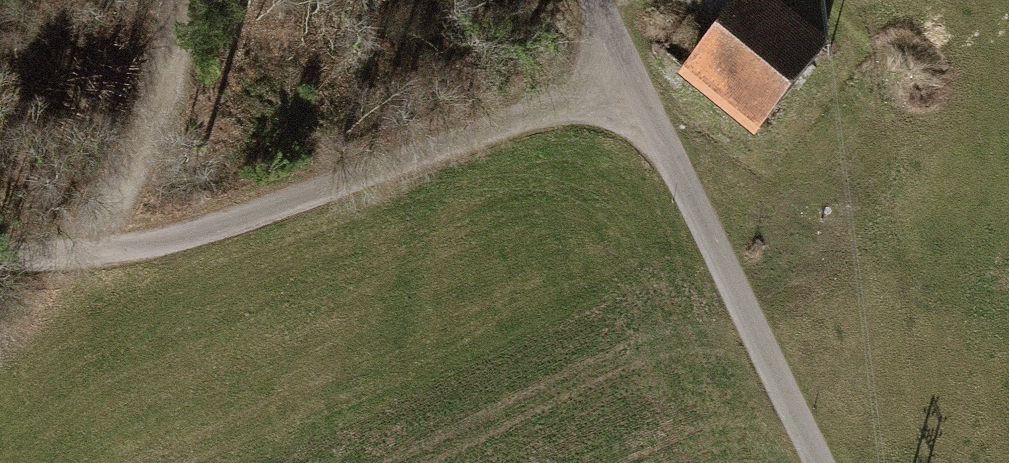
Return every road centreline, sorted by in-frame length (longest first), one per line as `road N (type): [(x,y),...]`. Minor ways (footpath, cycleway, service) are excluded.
road 1 (track): [(103,250),(627,81)]
road 2 (track): [(595,0),(810,462)]
road 3 (track): [(103,250),(189,21),(187,0)]

